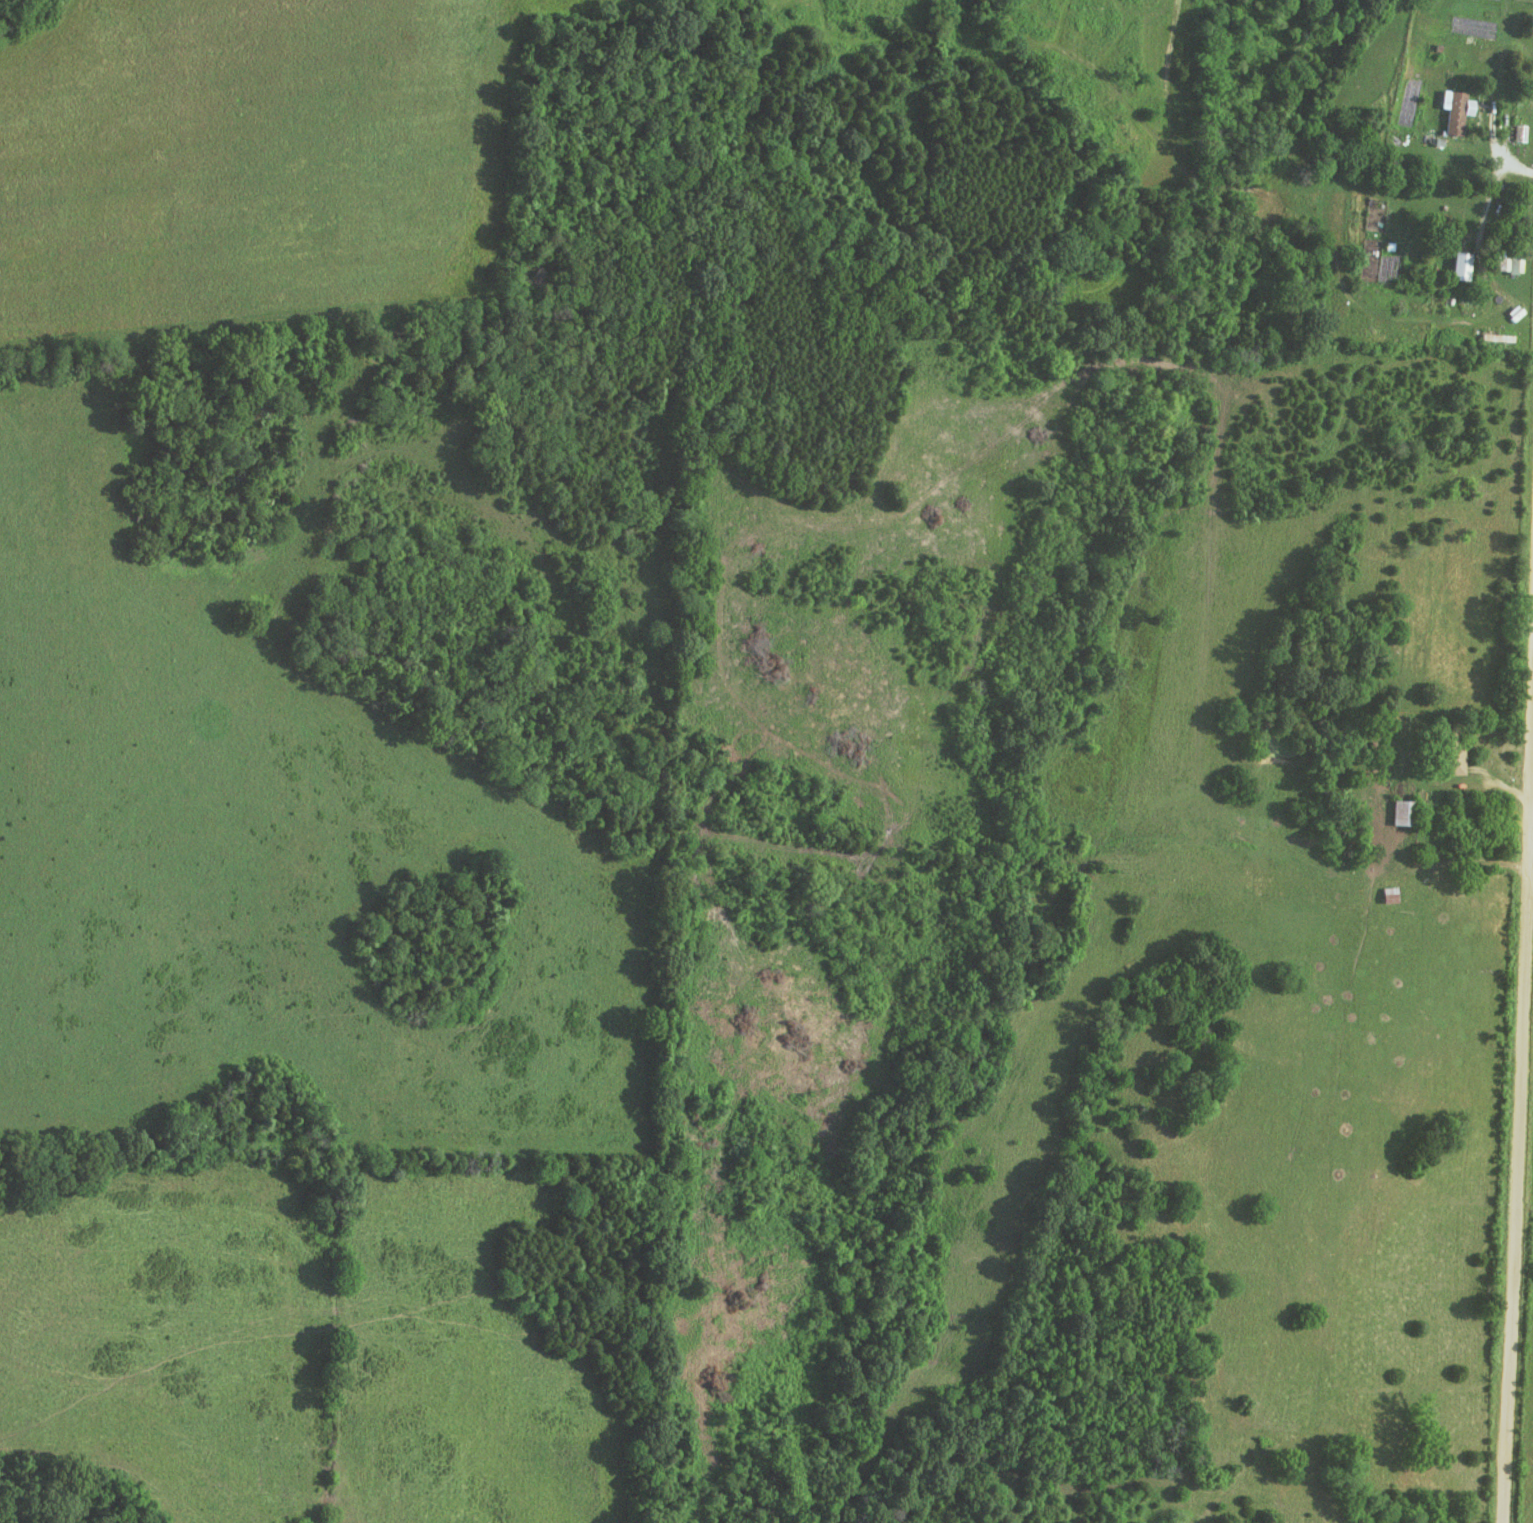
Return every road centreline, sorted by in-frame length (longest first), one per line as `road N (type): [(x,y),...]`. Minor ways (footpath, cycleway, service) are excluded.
road 1 (residential): [(1510,1522),(1532,1003)]

